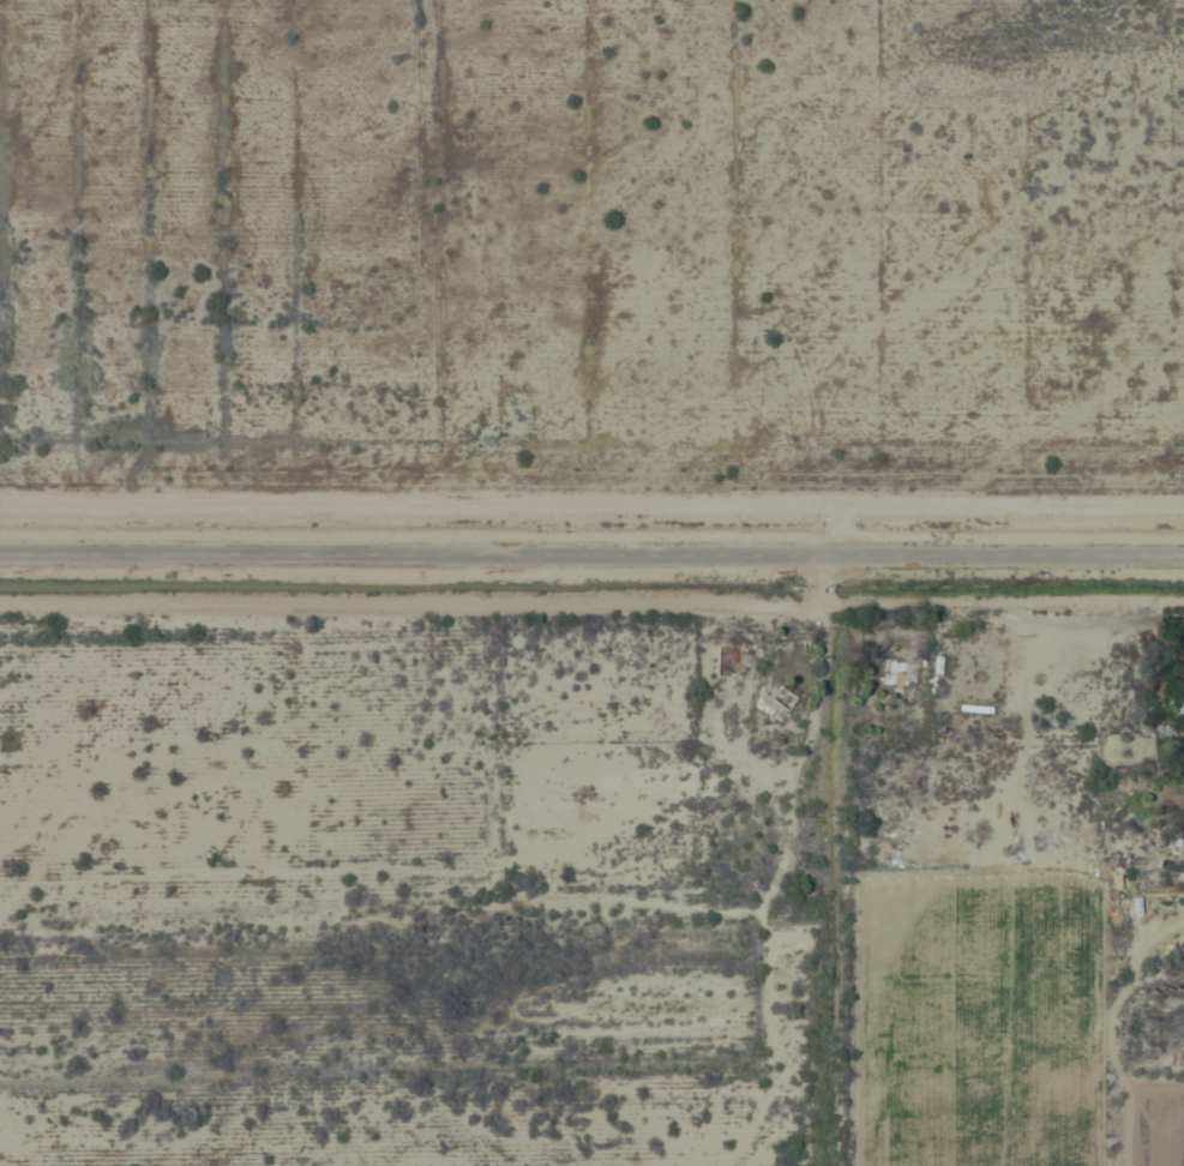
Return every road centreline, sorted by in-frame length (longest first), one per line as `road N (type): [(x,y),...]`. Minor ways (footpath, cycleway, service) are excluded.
road 1 (residential): [(0,547),(1183,546)]

